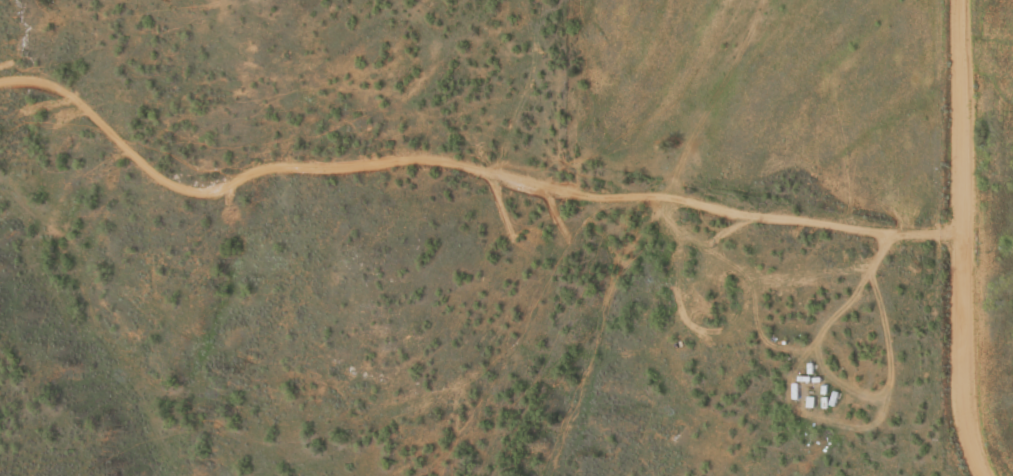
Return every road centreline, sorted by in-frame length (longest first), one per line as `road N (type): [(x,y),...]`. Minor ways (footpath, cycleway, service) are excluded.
road 1 (residential): [(982,475),(957,382),(960,0)]

